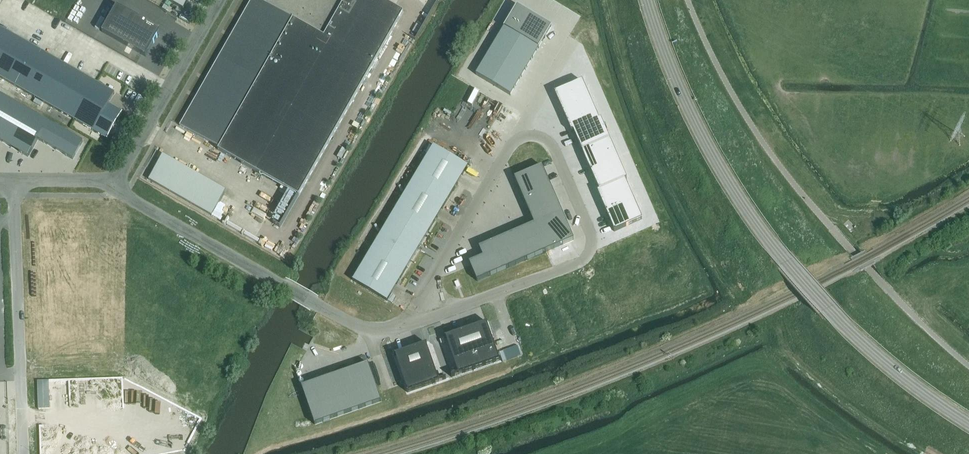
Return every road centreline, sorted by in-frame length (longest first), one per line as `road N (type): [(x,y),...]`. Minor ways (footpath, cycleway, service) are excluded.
road 1 (primary): [(648,0),(696,123),(780,254),(857,337),(968,422)]
road 2 (unclassified): [(427,317),(436,271),(510,146),(540,137),(554,147),(591,233),(588,253),(578,264),(466,304)]
road 3 (unclassified): [(427,317),(364,329),(133,201),(115,180)]
road 4 (unclassified): [(14,179),(24,453)]
road 5 (unclassified): [(218,0),(115,180)]

